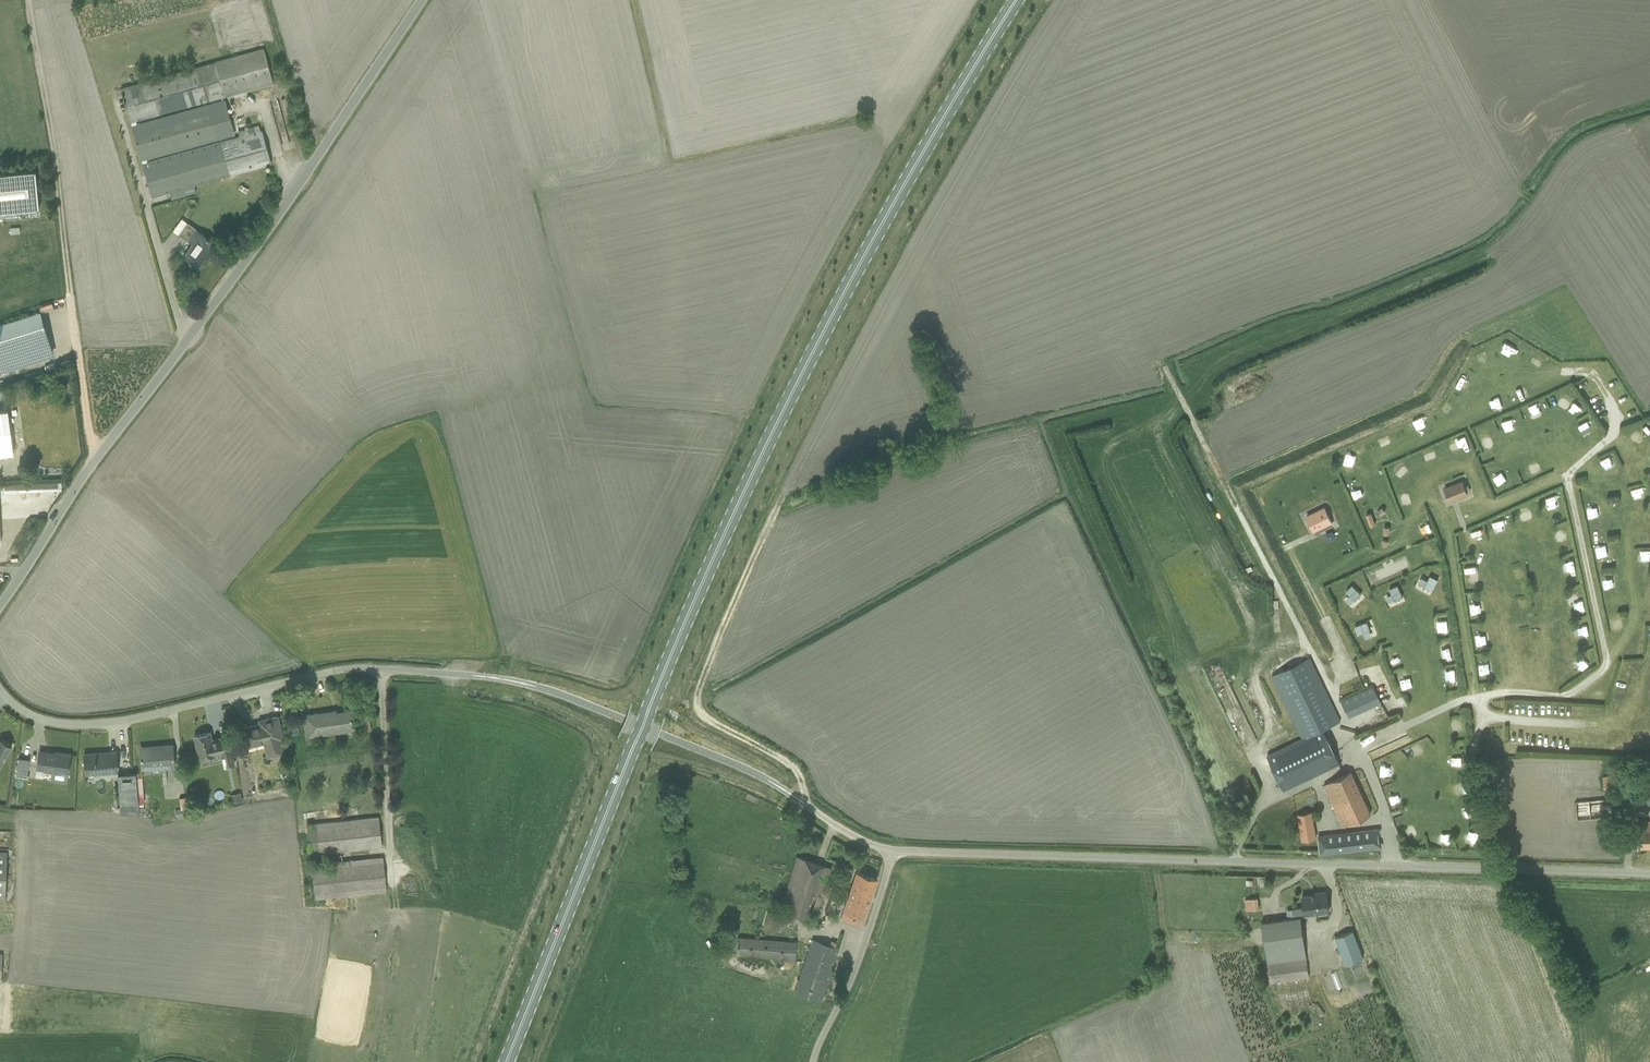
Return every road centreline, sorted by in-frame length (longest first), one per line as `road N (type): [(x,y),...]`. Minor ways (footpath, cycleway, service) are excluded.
road 1 (primary): [(506,1061),(760,456),(879,228),(1016,0)]
road 2 (unclassified): [(1649,873),(893,850)]
road 3 (unclassified): [(0,604),(421,0)]
road 4 (unclassified): [(0,690),(29,714),(82,723),(333,671),(492,678)]
road 5 (track): [(27,0),(93,460)]
road 6 (track): [(633,0),(668,150),(683,405)]
road 7 (unclassified): [(813,1061),(861,954),(893,850)]

